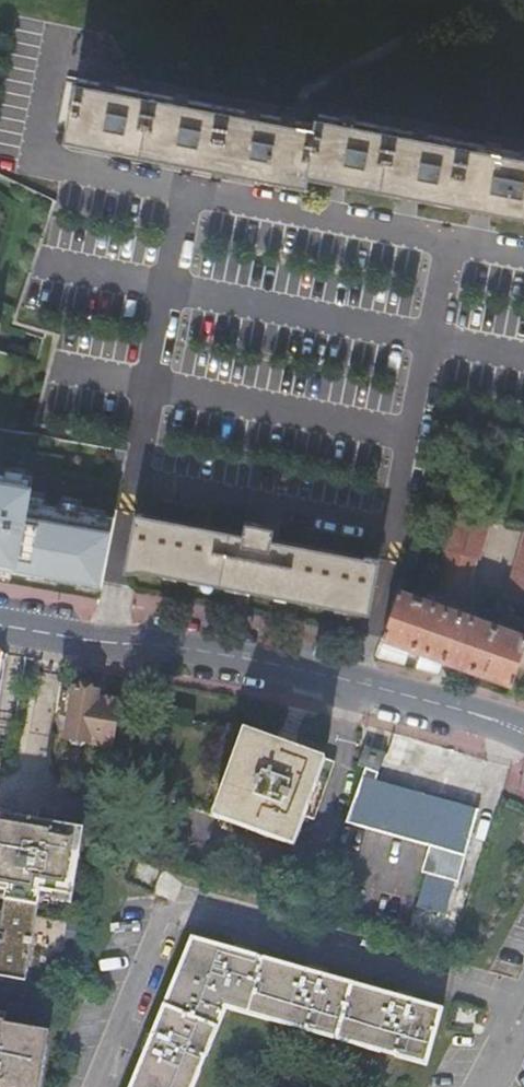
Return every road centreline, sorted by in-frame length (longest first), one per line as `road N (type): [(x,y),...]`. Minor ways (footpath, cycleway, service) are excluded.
road 1 (secondary): [(0,628),(384,701),(523,741)]

